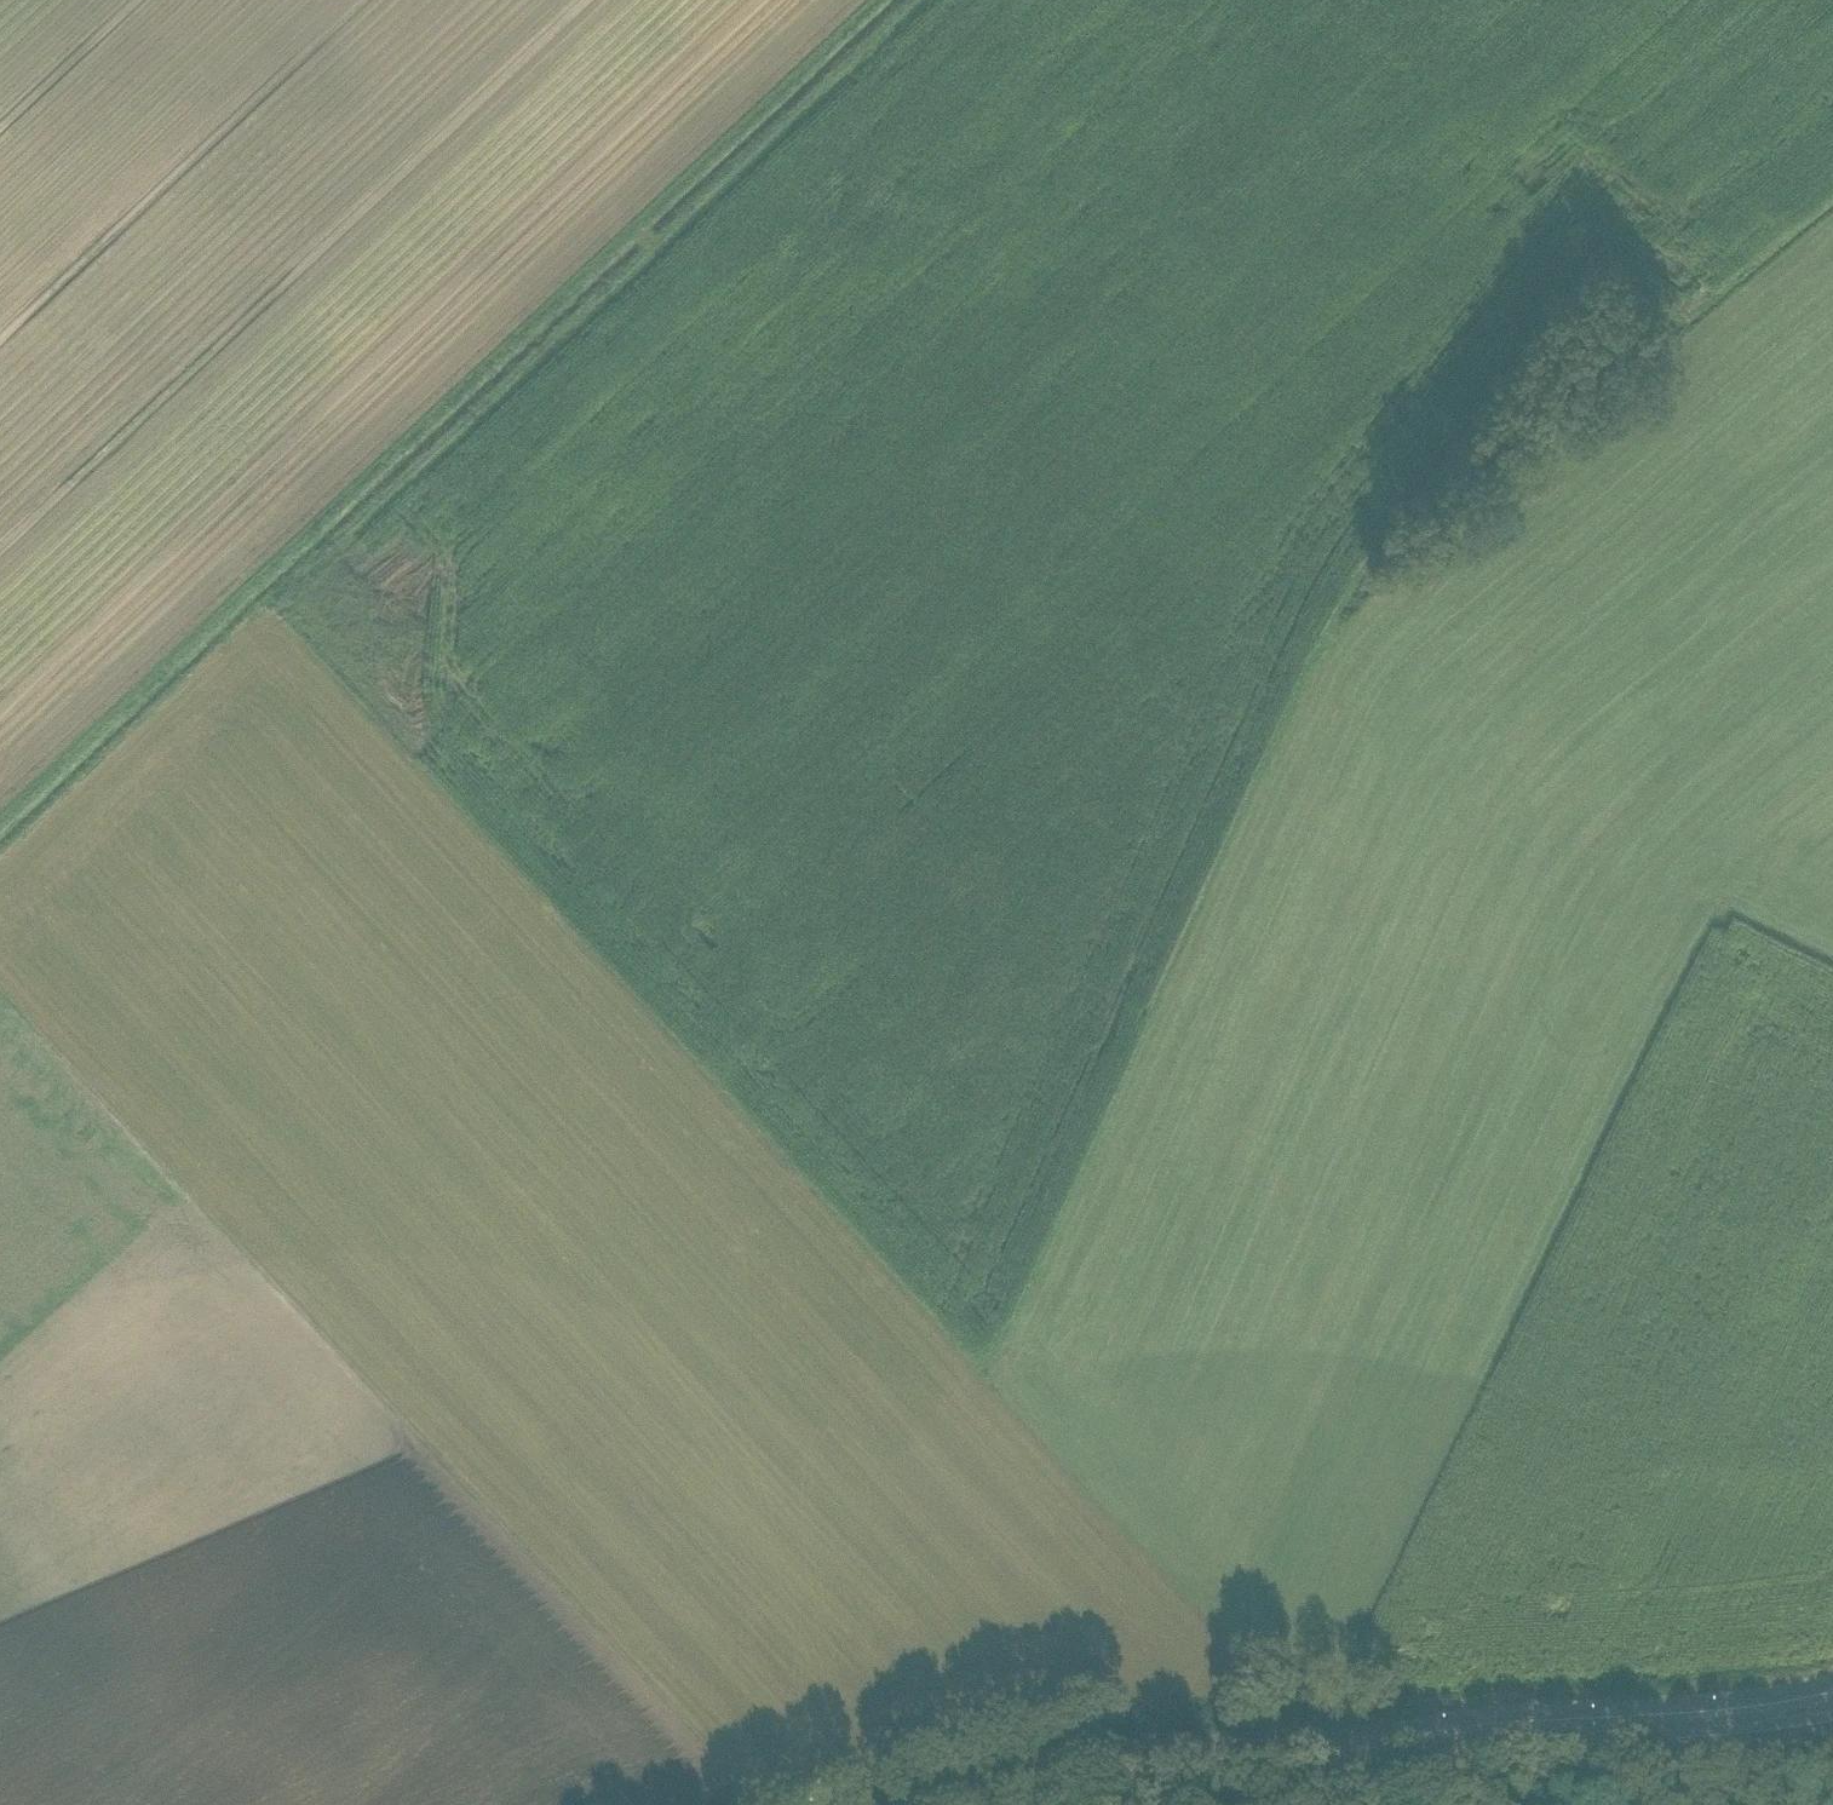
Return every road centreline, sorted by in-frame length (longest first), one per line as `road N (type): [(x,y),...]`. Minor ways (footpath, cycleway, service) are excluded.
road 1 (tertiary): [(1832,1681),(1767,1698),(1441,1720),(1375,1742)]
road 2 (tertiary): [(1375,1742),(1461,1758),(1832,1726)]
road 3 (tertiary): [(940,1804),(1104,1758),(1375,1742)]

